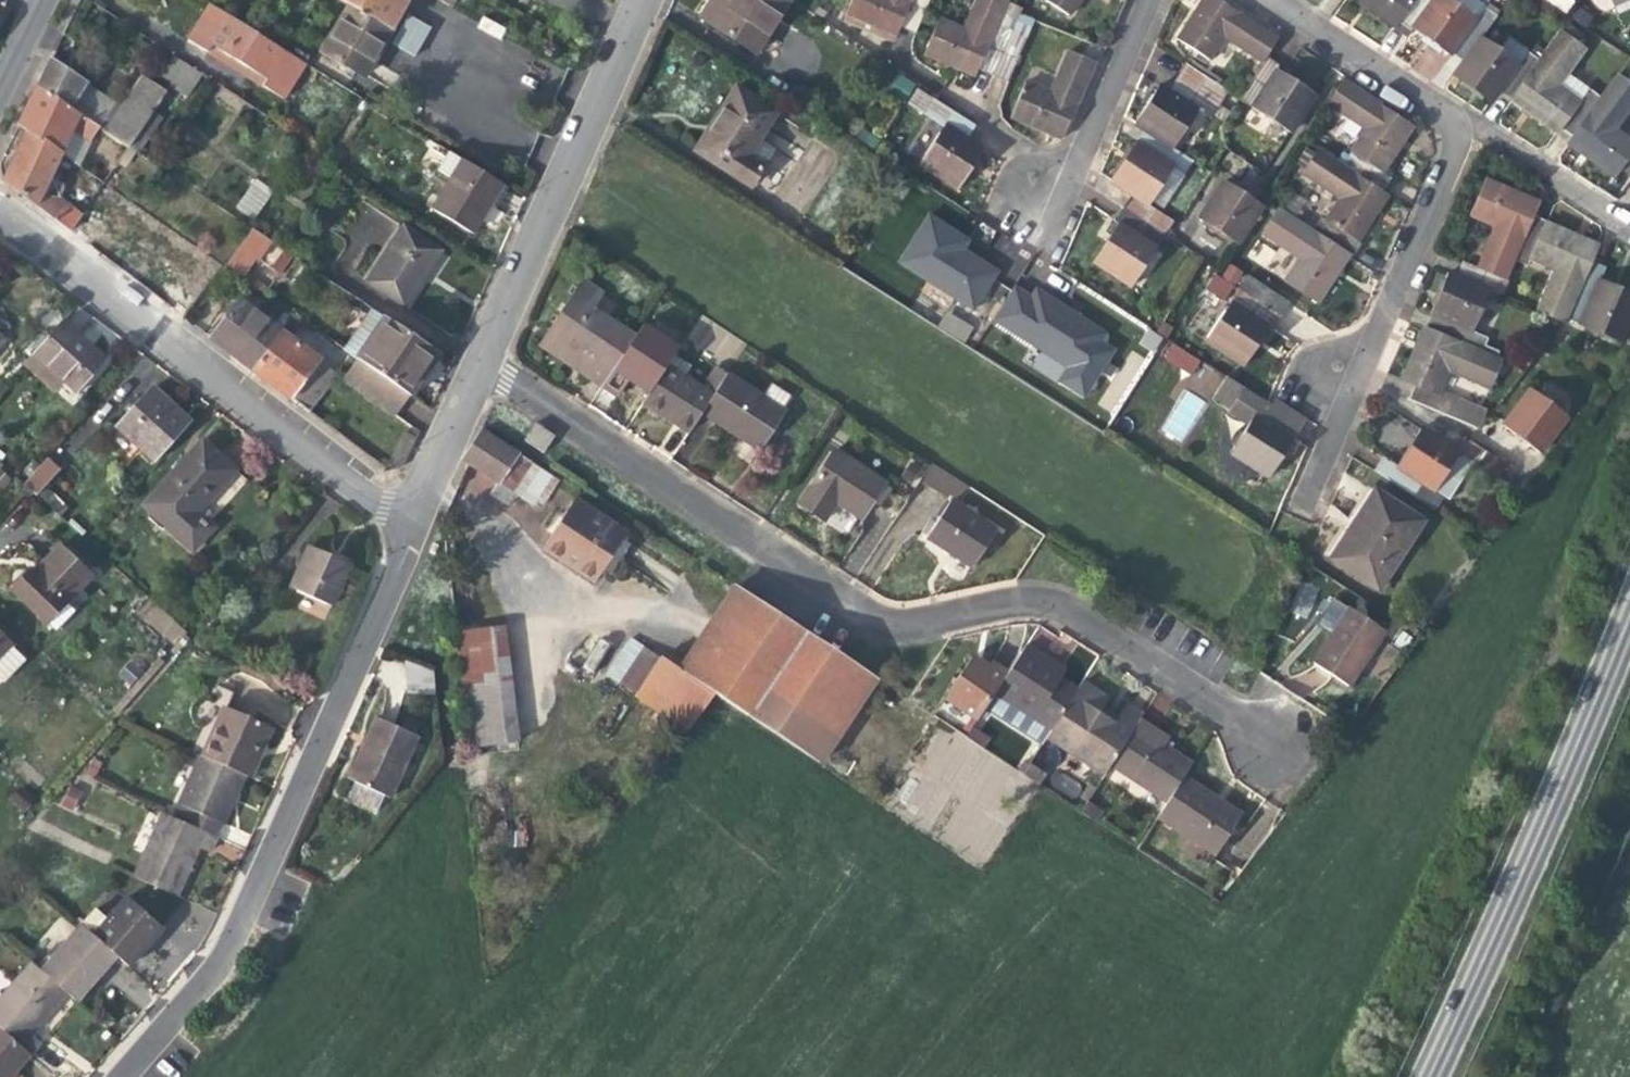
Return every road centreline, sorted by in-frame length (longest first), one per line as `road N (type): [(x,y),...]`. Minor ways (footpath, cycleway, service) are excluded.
road 1 (residential): [(481,362),(864,617),(900,624),(1014,601),(1060,606),(1266,740)]
road 2 (residential): [(121,1076),(205,981),(240,921),(404,548),(400,503)]
road 3 (secondary): [(1429,1076),(1629,613)]
road 4 (residential): [(400,503),(361,494),(0,217)]
road 5 (residential): [(1305,509),(1467,124)]
road 6 (residential): [(481,362),(644,0)]
road 7 (residential): [(1268,0),(1467,124)]
road 8 (residential): [(1059,211),(1146,0)]
road 9 (residential): [(1467,124),(1629,227)]
road 10 (residential): [(400,503),(425,483),(481,362)]

